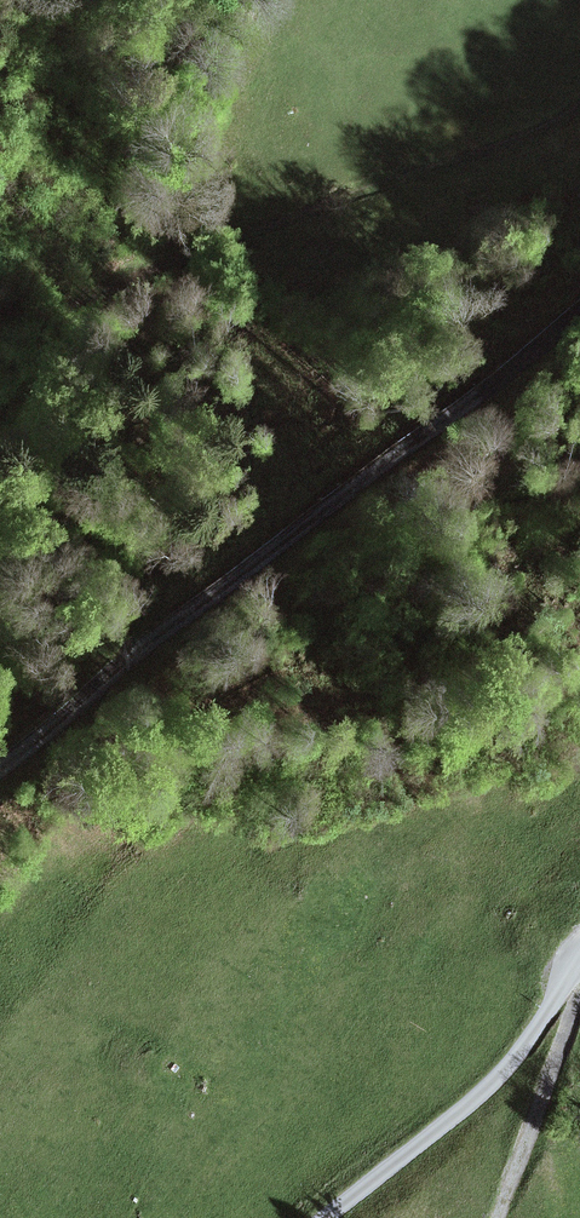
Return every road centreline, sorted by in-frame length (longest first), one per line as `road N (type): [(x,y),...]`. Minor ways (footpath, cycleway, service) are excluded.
road 1 (unclassified): [(579,313),(182,615),(0,764)]
road 2 (unclassified): [(328,1217),(513,1064),(579,958)]
road 3 (track): [(363,195),(518,147),(579,113)]

